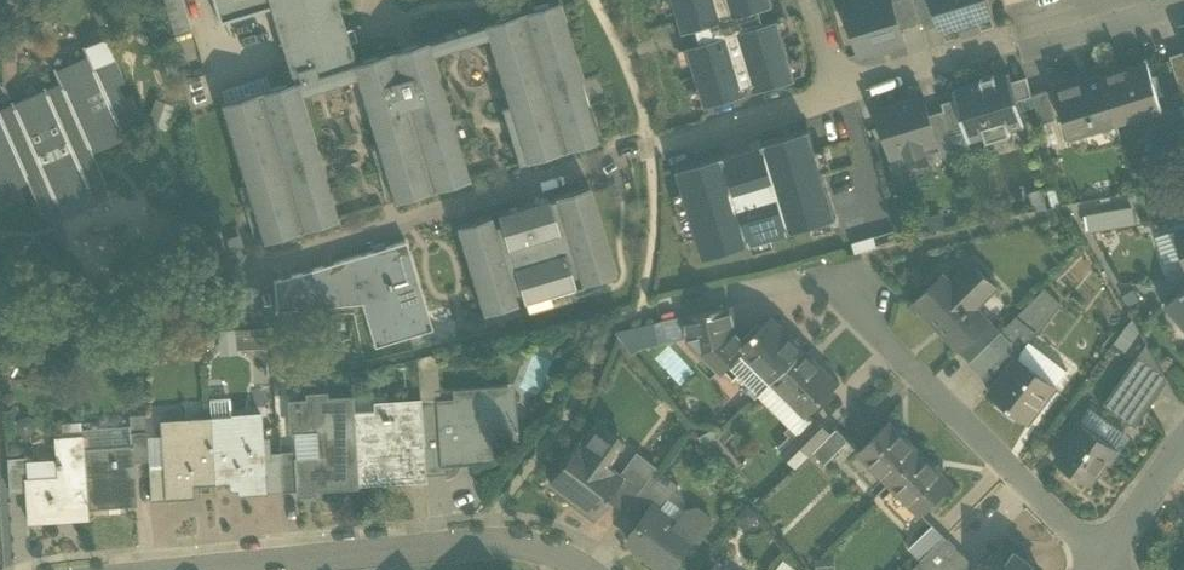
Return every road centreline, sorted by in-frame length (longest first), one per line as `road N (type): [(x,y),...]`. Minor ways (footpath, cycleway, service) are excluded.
road 1 (residential): [(838,90),(391,227)]
road 2 (residential): [(588,569),(531,546),(494,544),(206,569)]
road 3 (residential): [(1099,560),(861,317),(844,284)]
road 4 (residential): [(1183,4),(1014,36),(838,90)]
road 5 (residential): [(1099,560),(1183,441)]

